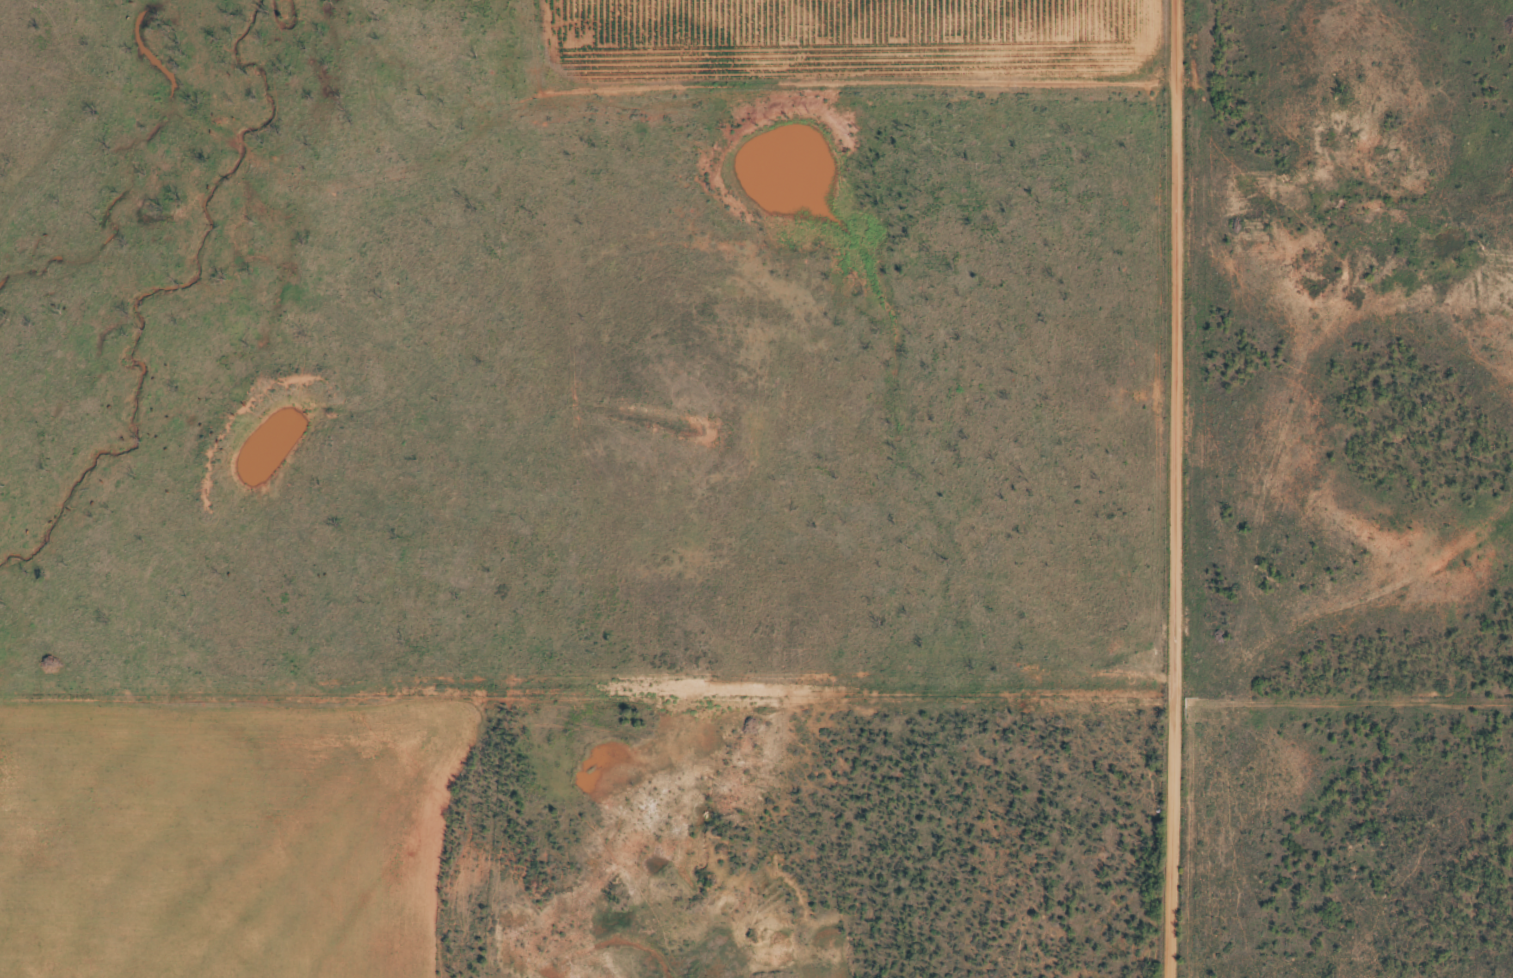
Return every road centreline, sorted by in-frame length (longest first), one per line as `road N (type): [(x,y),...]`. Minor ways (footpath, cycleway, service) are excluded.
road 1 (residential): [(1174,977),(1170,0)]

